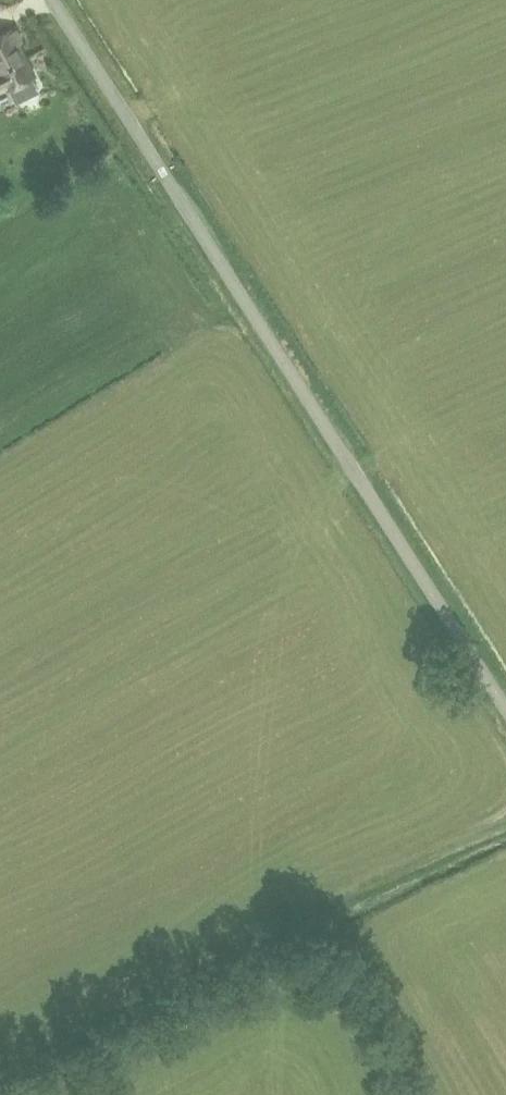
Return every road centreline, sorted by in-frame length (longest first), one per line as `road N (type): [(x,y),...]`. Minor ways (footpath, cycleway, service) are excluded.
road 1 (unclassified): [(505,703),(53,0)]

